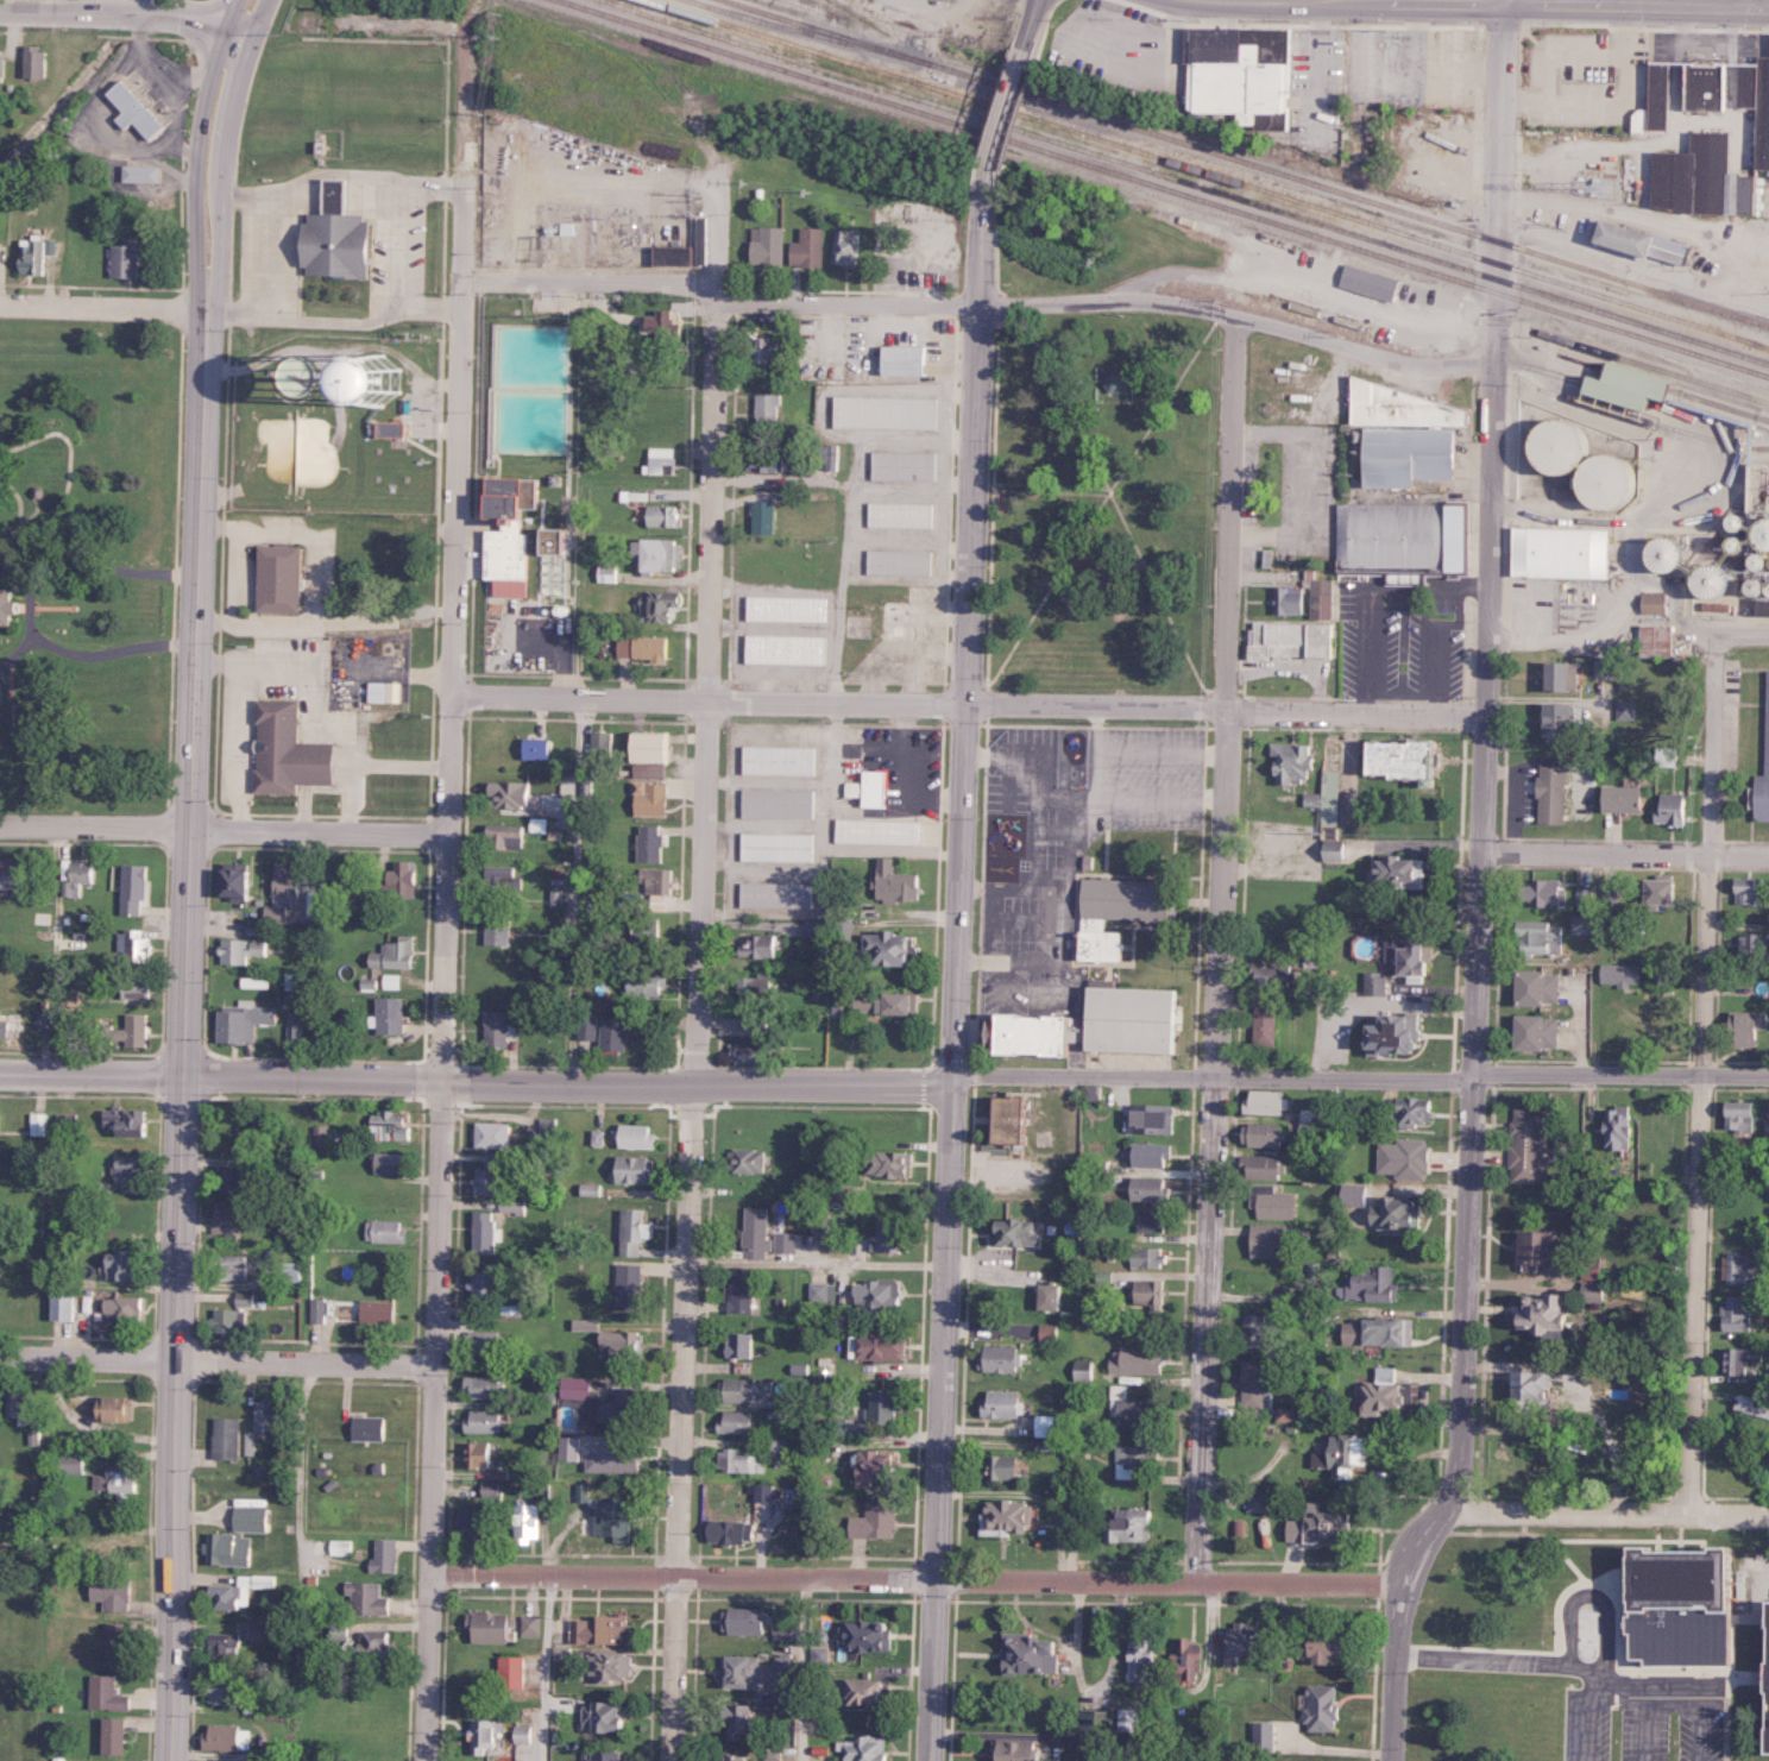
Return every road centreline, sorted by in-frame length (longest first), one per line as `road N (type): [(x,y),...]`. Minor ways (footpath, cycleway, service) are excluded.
road 1 (residential): [(1391,1760),(1398,1605),(1455,1478),(1467,1347),(1503,4)]
road 2 (primary): [(250,0),(216,87),(203,185),(170,1760)]
road 3 (residential): [(933,1760),(984,166)]
road 4 (residential): [(423,1760),(461,275)]
road 5 (residential): [(1475,1075),(1028,1075),(928,1087),(0,1070)]
road 6 (residential): [(674,1760),(713,298)]
road 7 (residential): [(1198,1577),(1233,313)]
road 8 (residential): [(1484,717),(451,690)]
road 9 (residential): [(1404,1578),(428,1568)]
road 10 (residential): [(1688,1508),(1713,620)]
road 11 (residential): [(981,301),(1163,297),(1408,359),(1444,365),(1494,352)]
road 12 (residential): [(446,830),(0,823)]
road 13 (residential): [(433,1364),(0,1353)]
road 14 (residential): [(1768,1509),(1444,1504)]
road 15 (residential): [(1768,1075),(1475,1075)]
road 16 (residential): [(1768,856),(1481,850)]
road 17 (residential): [(713,298),(714,279),(461,275)]
road 18 (residential): [(981,301),(713,298)]
road 19 (residential): [(1768,9),(1517,4)]
road 20 (residential): [(1517,4),(1271,0)]
road 21 (residential): [(234,33),(157,18),(0,13)]
road 22 (residential): [(201,303),(0,298)]
road 23 (residential): [(984,166),(1022,38)]

